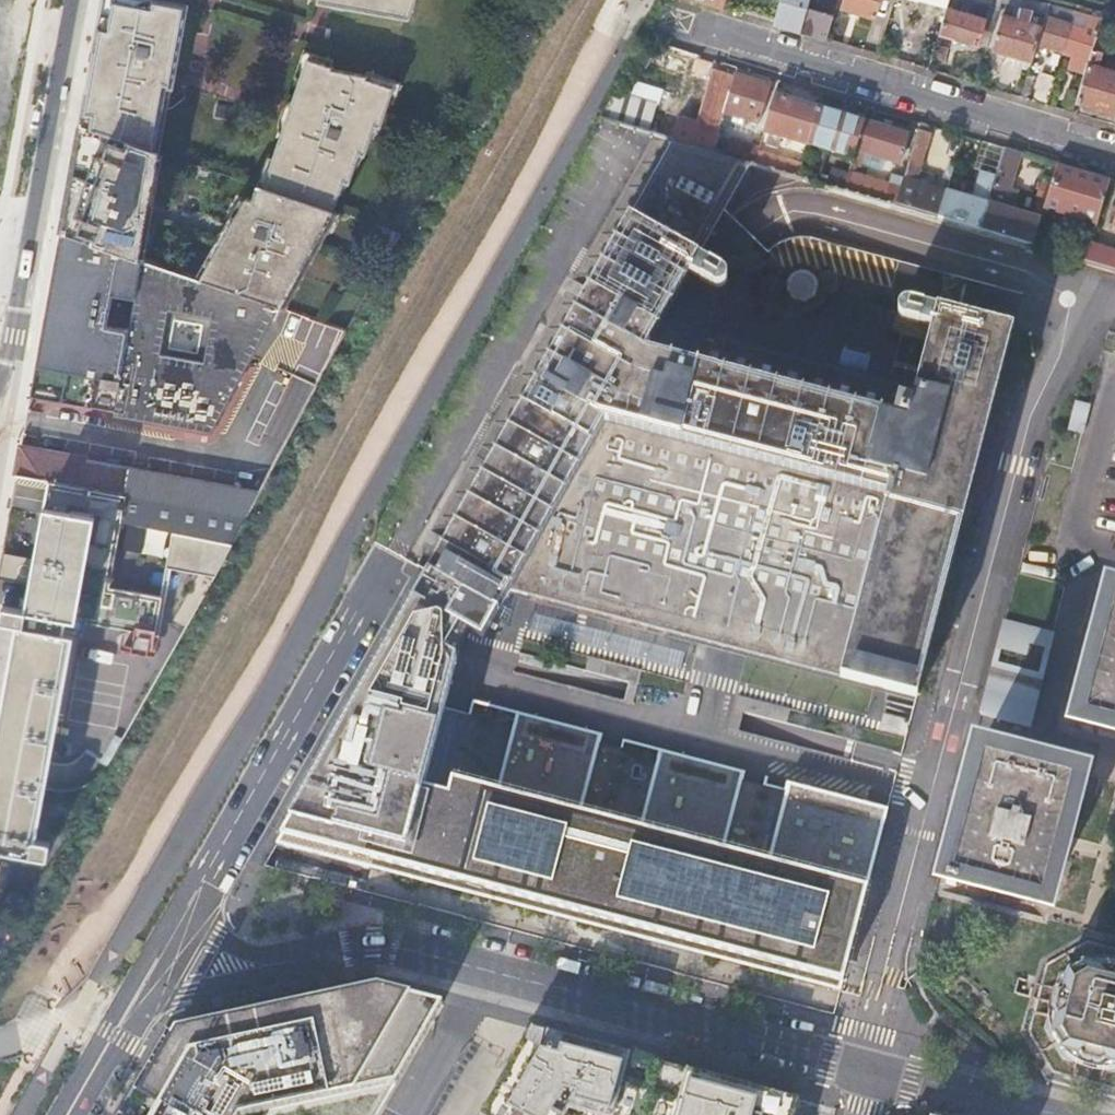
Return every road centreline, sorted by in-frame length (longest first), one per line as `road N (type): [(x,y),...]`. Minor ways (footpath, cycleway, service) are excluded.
road 1 (residential): [(871,1068),(399,946),(238,971),(202,969),(165,952)]
road 2 (residential): [(165,952),(394,554)]
road 3 (residential): [(694,28),(1114,155)]
road 4 (residential): [(69,0),(0,367)]
road 5 (residential): [(871,1068),(1055,1114)]
road 6 (residential): [(69,1114),(165,952)]

